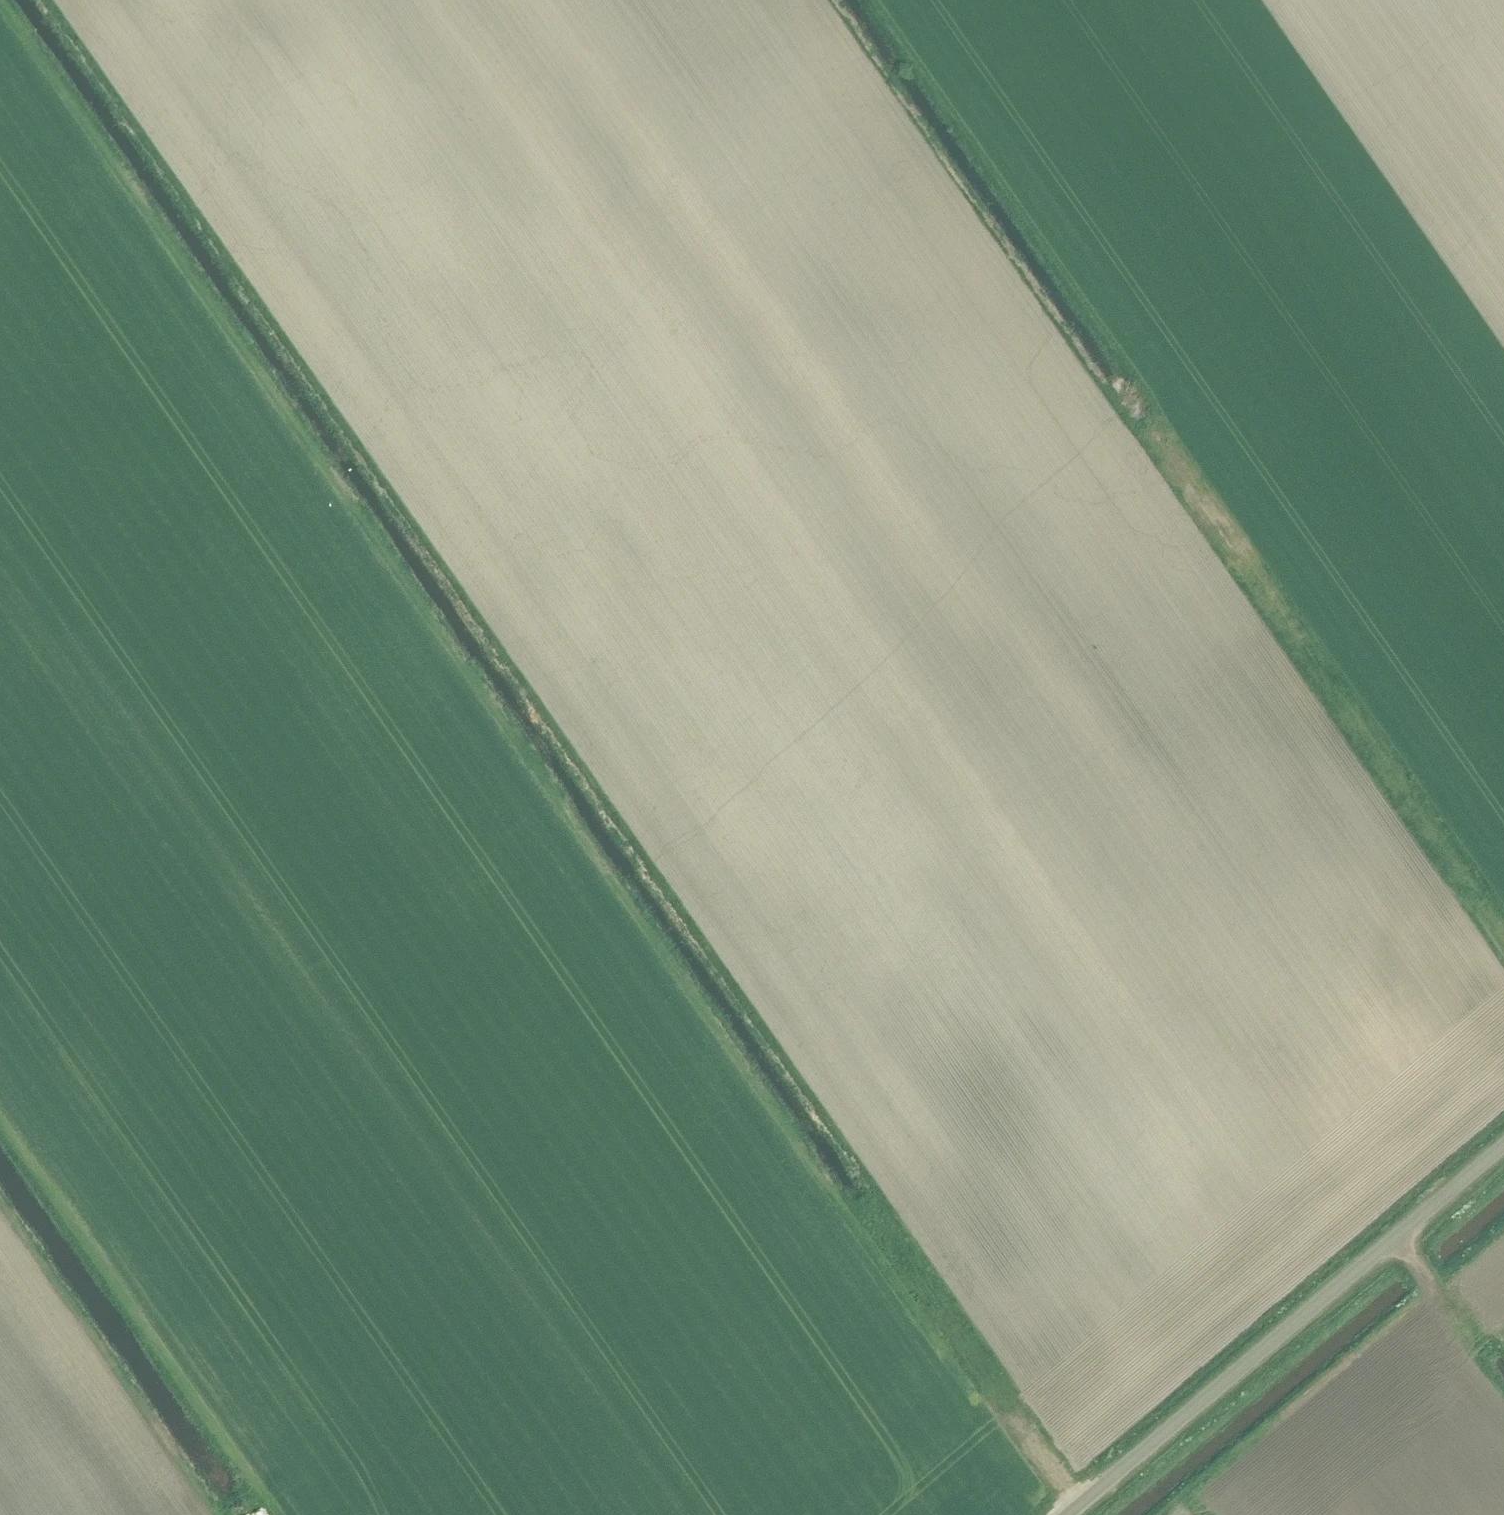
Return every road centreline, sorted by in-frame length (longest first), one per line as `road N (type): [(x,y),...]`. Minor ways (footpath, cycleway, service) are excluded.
road 1 (unclassified): [(1065,1514),(1503,1143)]

